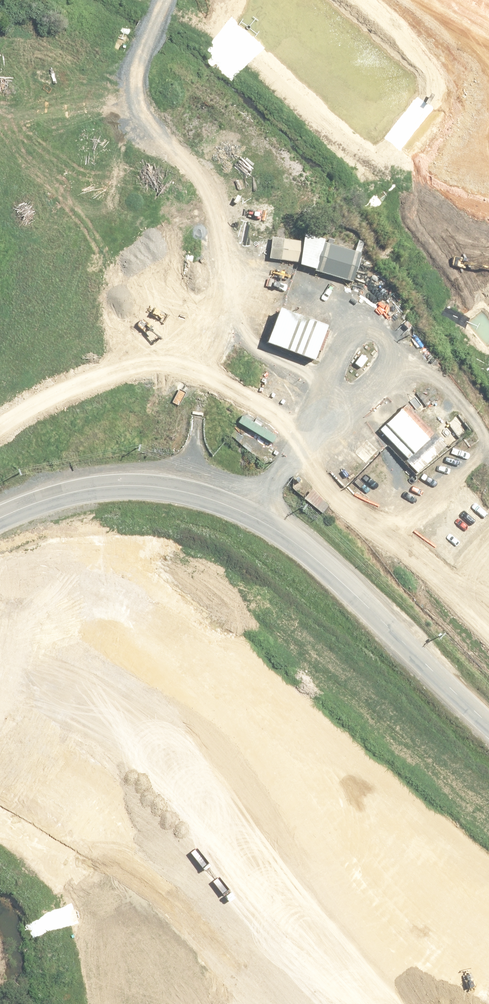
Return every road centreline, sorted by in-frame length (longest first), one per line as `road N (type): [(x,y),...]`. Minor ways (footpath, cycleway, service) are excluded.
road 1 (tertiary): [(0,517),(77,491),(126,485),(183,487),(254,514),(322,563),(488,723)]
road 2 (tertiary): [(205,339),(362,434),(488,537)]
road 3 (tertiary): [(488,602),(346,476),(210,401)]

